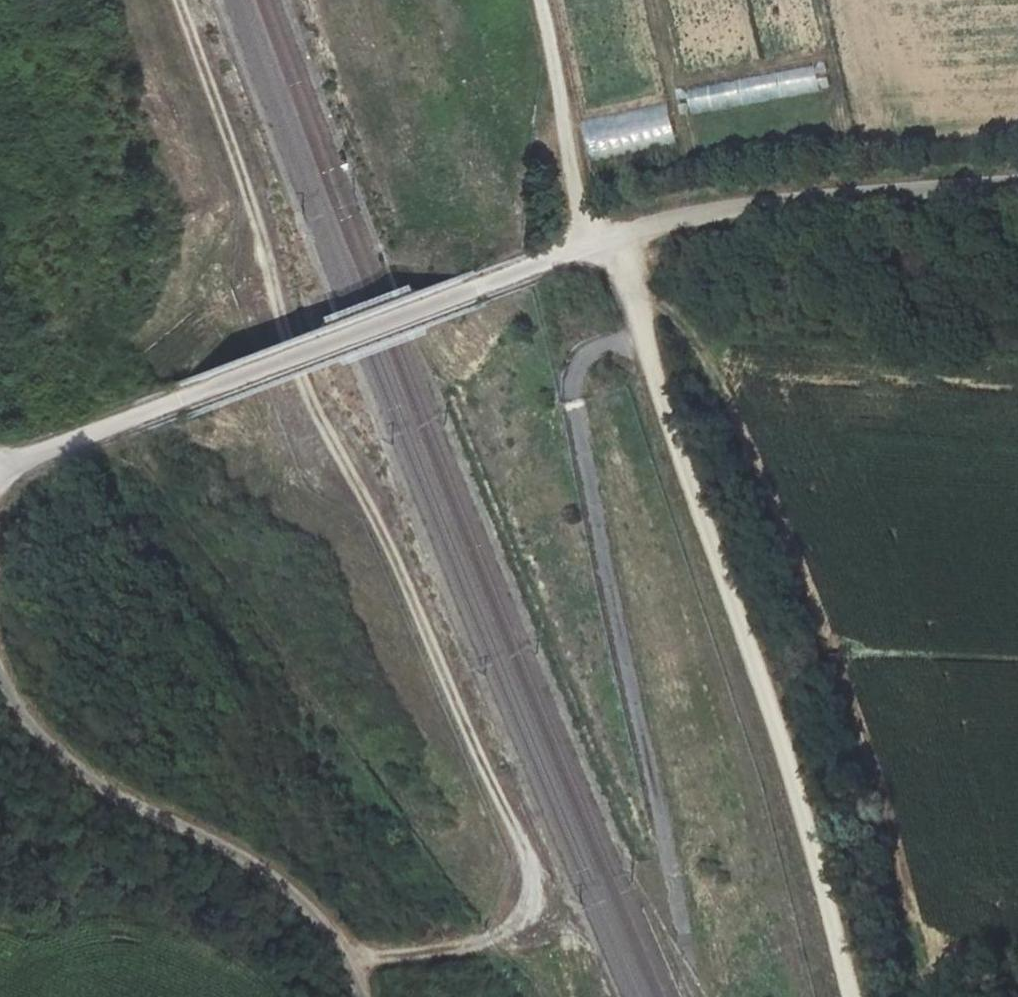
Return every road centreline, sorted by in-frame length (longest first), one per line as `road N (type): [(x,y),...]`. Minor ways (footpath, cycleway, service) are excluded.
road 1 (track): [(339,948),(389,956),(498,936),(521,921),(532,878),(396,565),(310,406),(245,187),(178,0)]
road 2 (unclassified): [(0,472),(663,221),(823,197),(1017,182)]
road 3 (track): [(848,996),(814,848),(633,291),(595,242),(539,0)]

